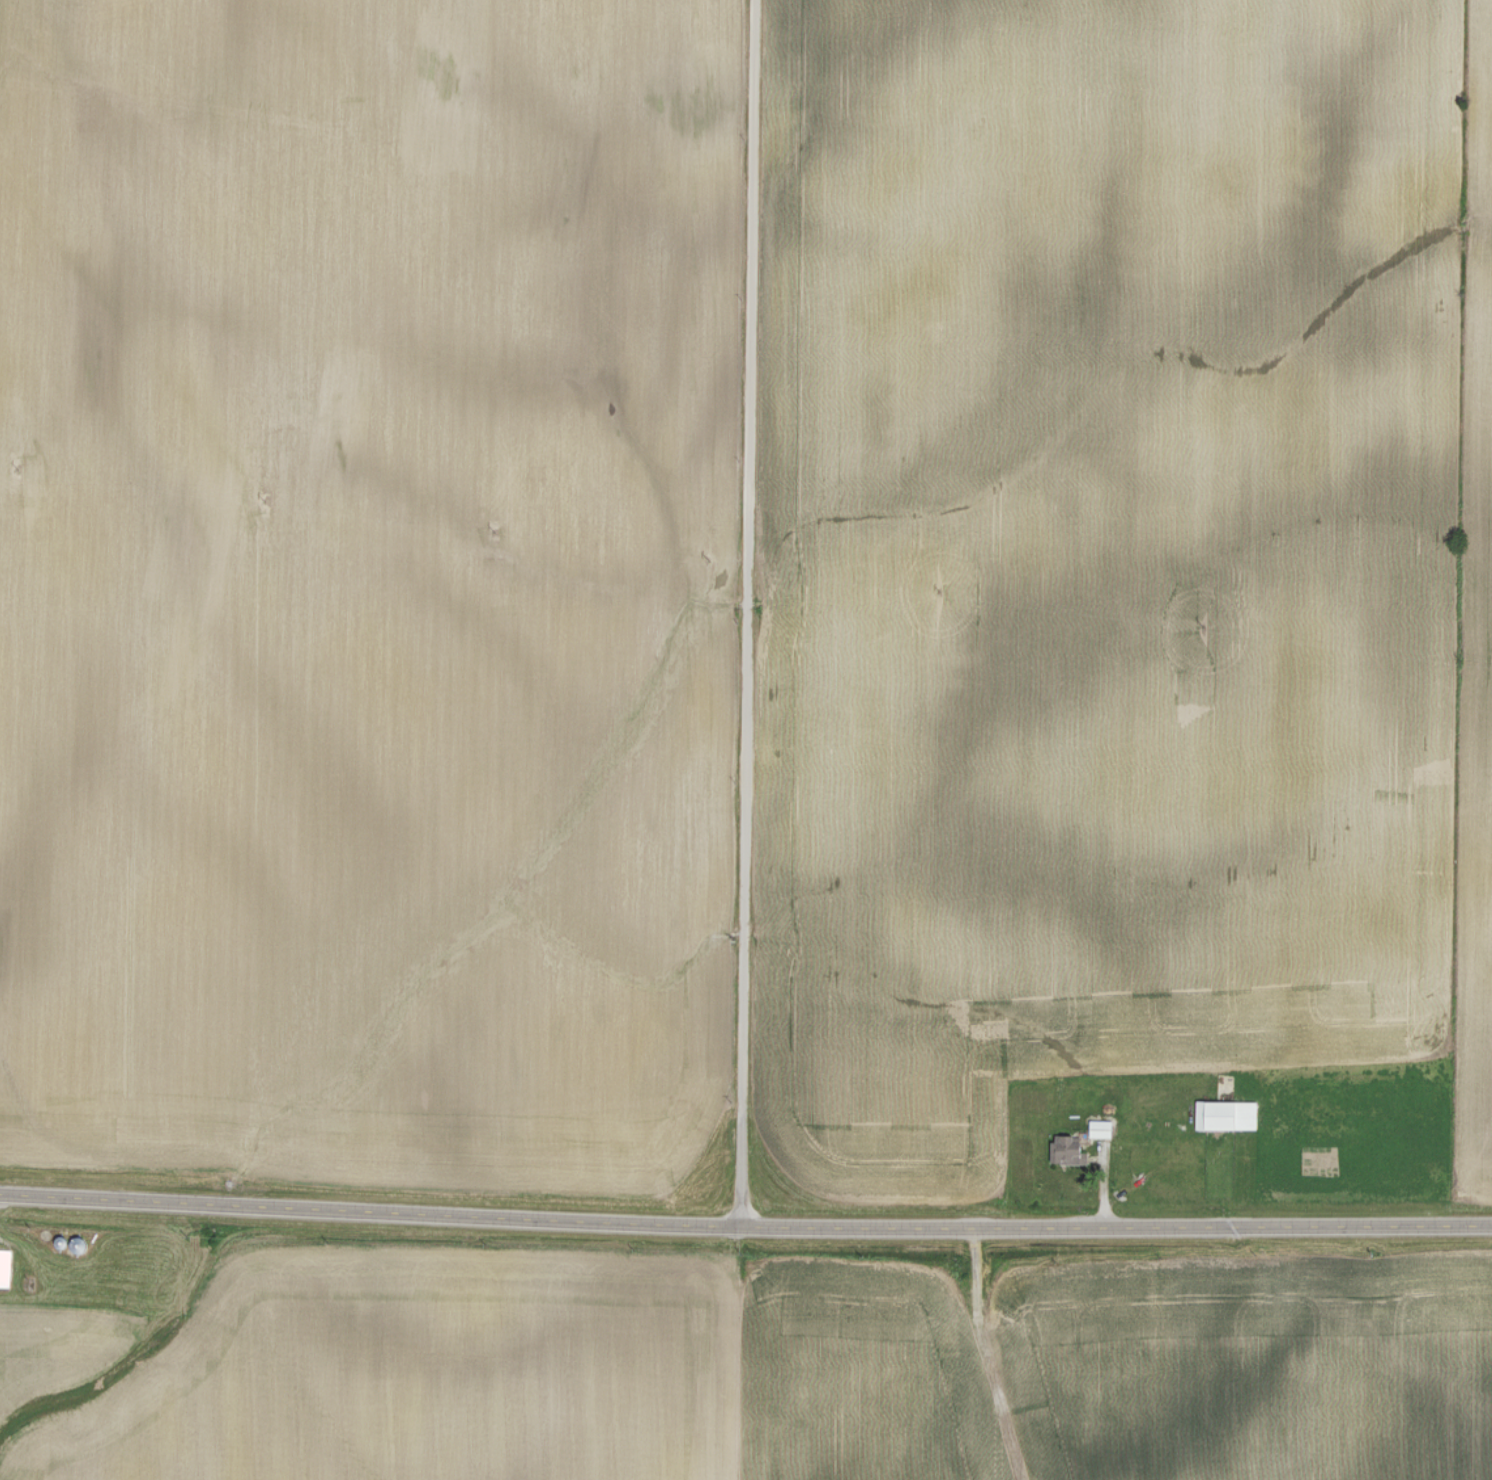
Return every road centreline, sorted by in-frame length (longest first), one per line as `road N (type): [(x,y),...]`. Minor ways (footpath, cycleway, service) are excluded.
road 1 (primary): [(1491,1230),(741,1228),(0,1194)]
road 2 (residential): [(741,1228),(760,0)]

